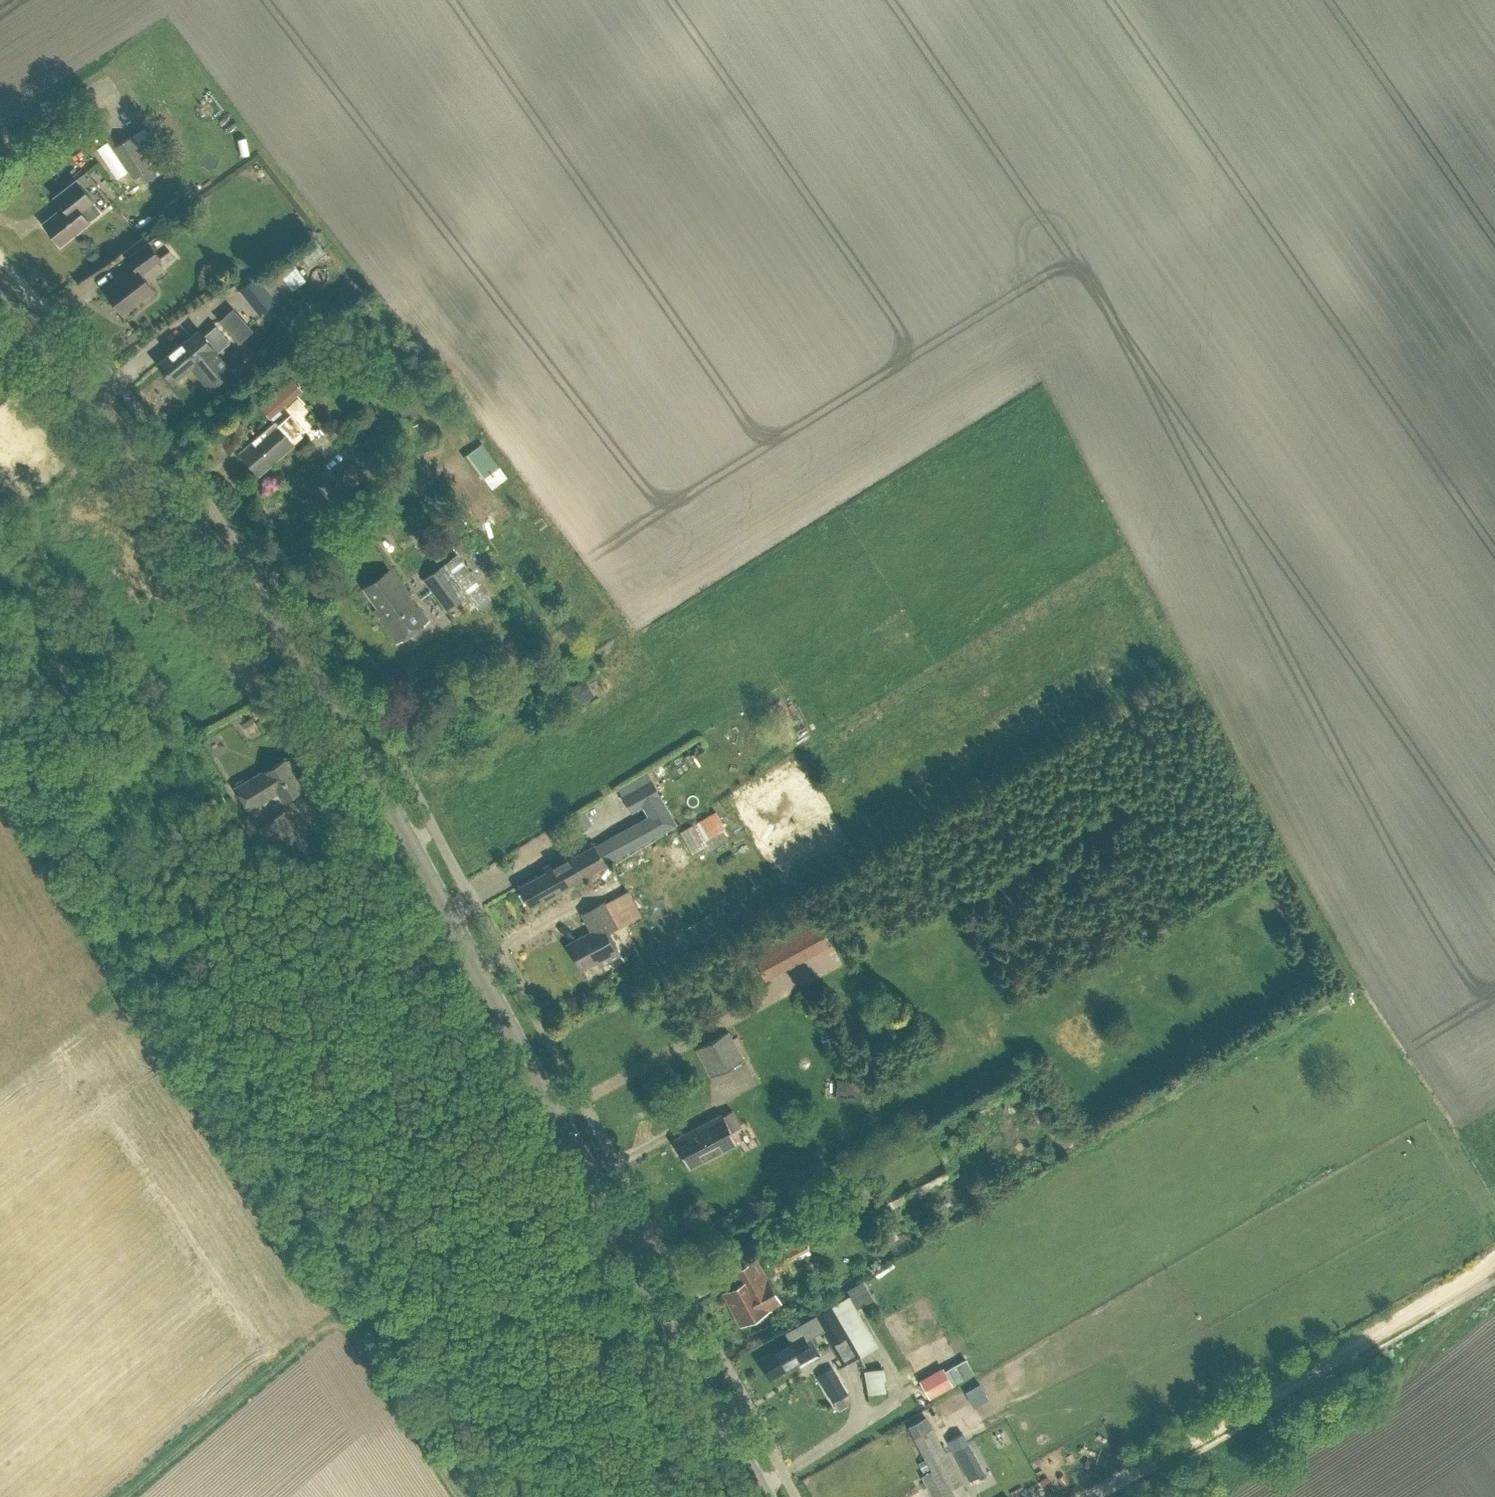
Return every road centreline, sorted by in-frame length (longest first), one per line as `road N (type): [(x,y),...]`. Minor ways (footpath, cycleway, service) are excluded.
road 1 (tertiary): [(764,1496),(341,714),(0,288)]
road 2 (track): [(462,1496),(333,1316),(123,1496)]
road 3 (track): [(1494,1258),(1084,1496)]

